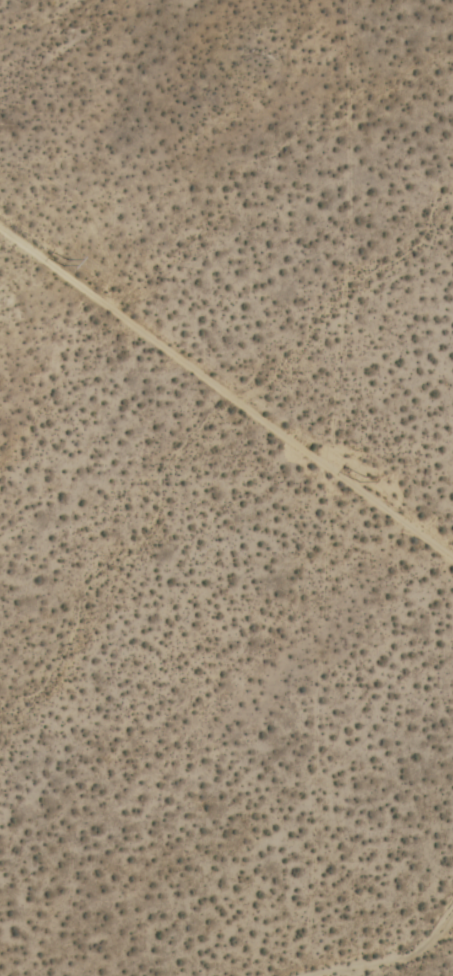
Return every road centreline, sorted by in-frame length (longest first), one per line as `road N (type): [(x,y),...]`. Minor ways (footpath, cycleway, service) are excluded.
road 1 (track): [(452,559),(0,229)]

